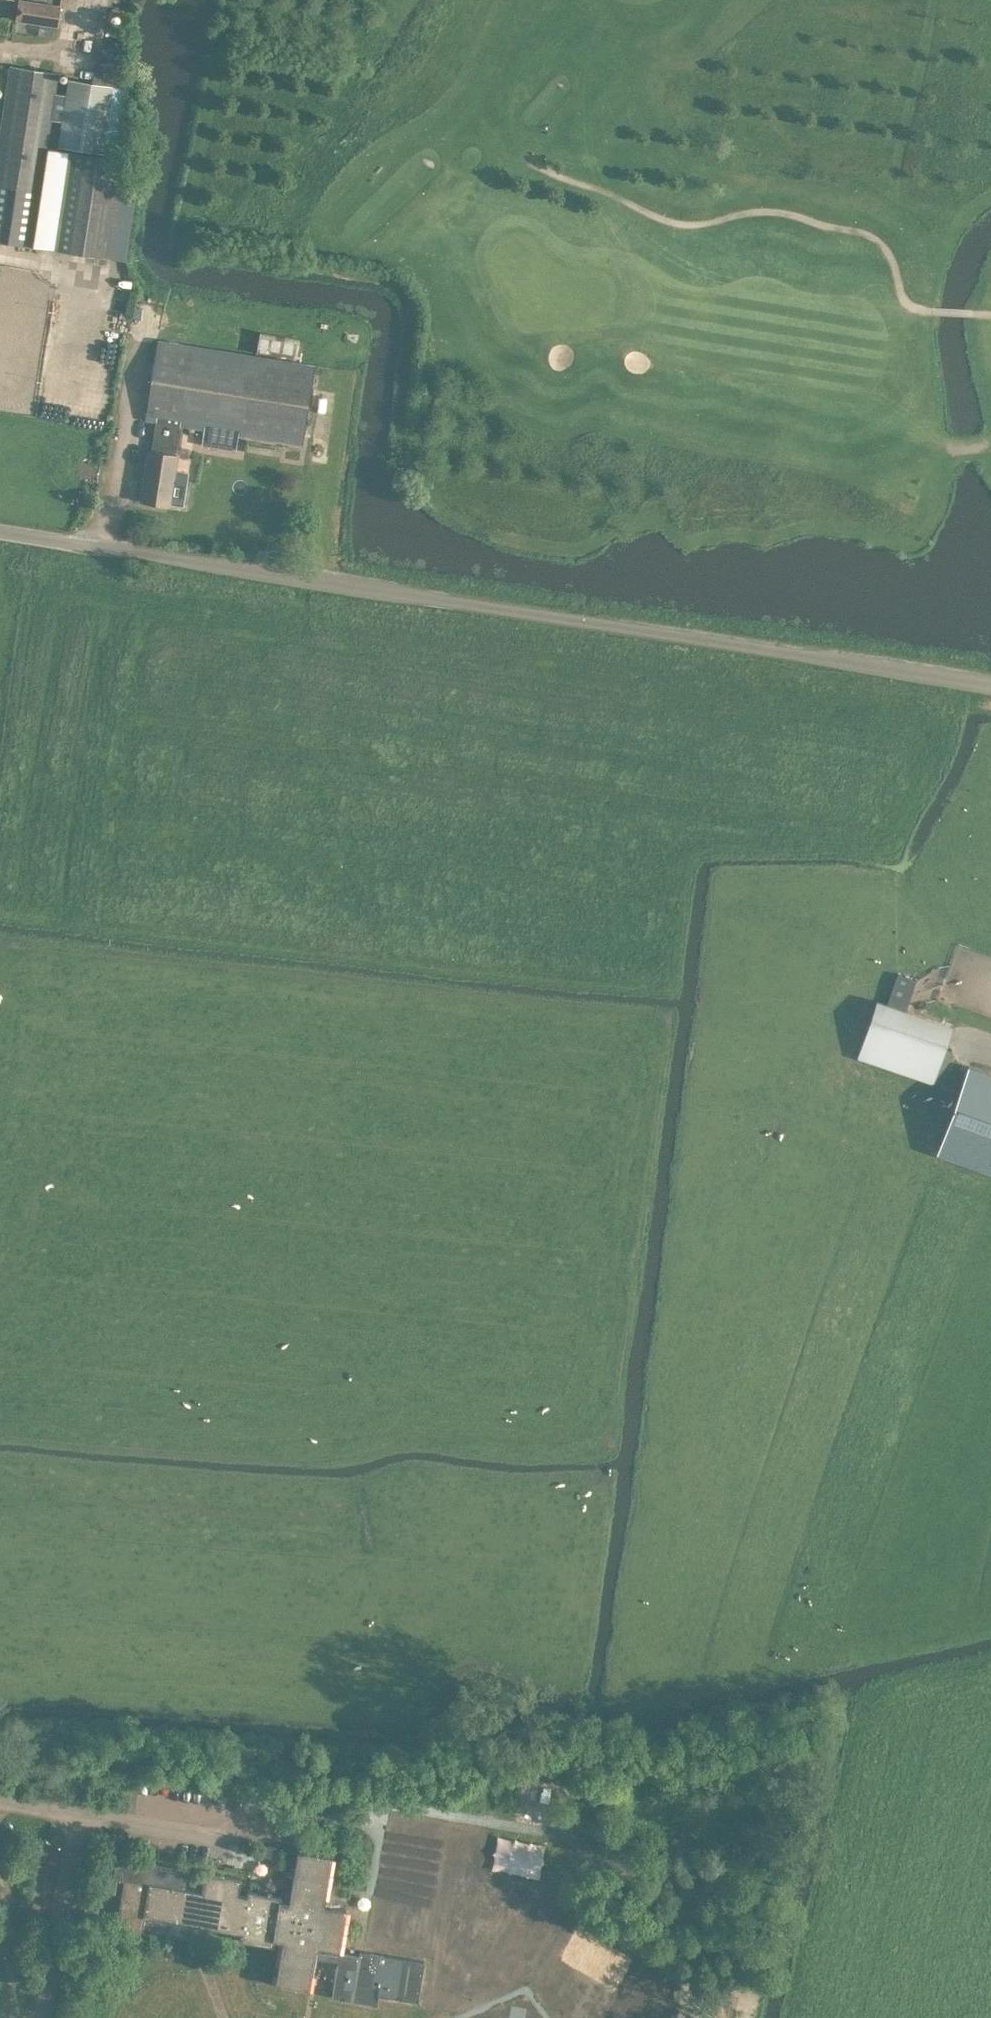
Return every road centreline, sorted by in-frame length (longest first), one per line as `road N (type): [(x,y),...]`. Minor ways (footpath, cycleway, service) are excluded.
road 1 (unclassified): [(990,687),(0,529)]

